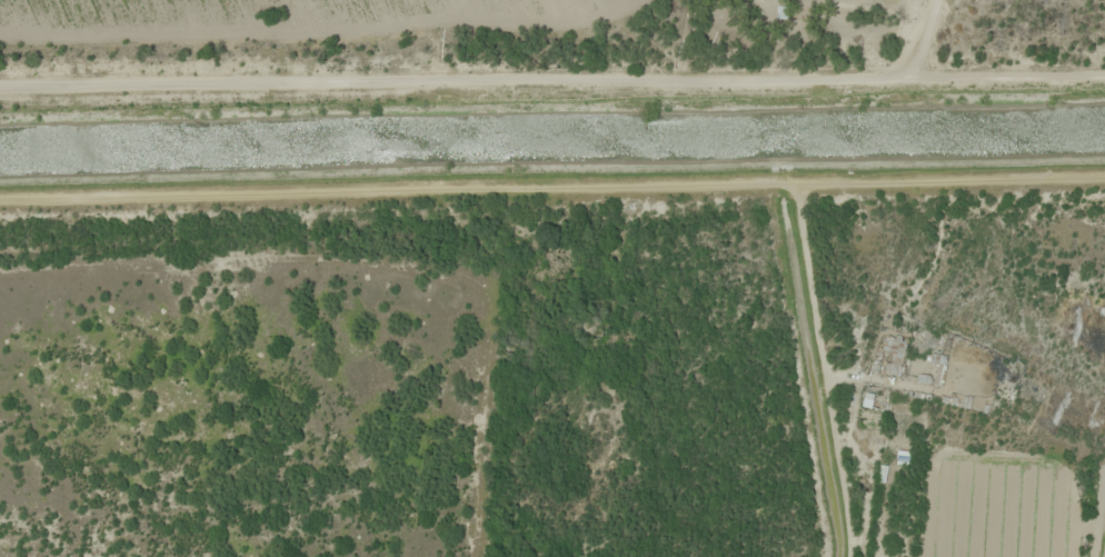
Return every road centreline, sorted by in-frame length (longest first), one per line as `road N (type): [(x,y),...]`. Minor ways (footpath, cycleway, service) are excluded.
road 1 (residential): [(1104,177),(0,196)]
road 2 (residential): [(0,85),(1104,69)]

